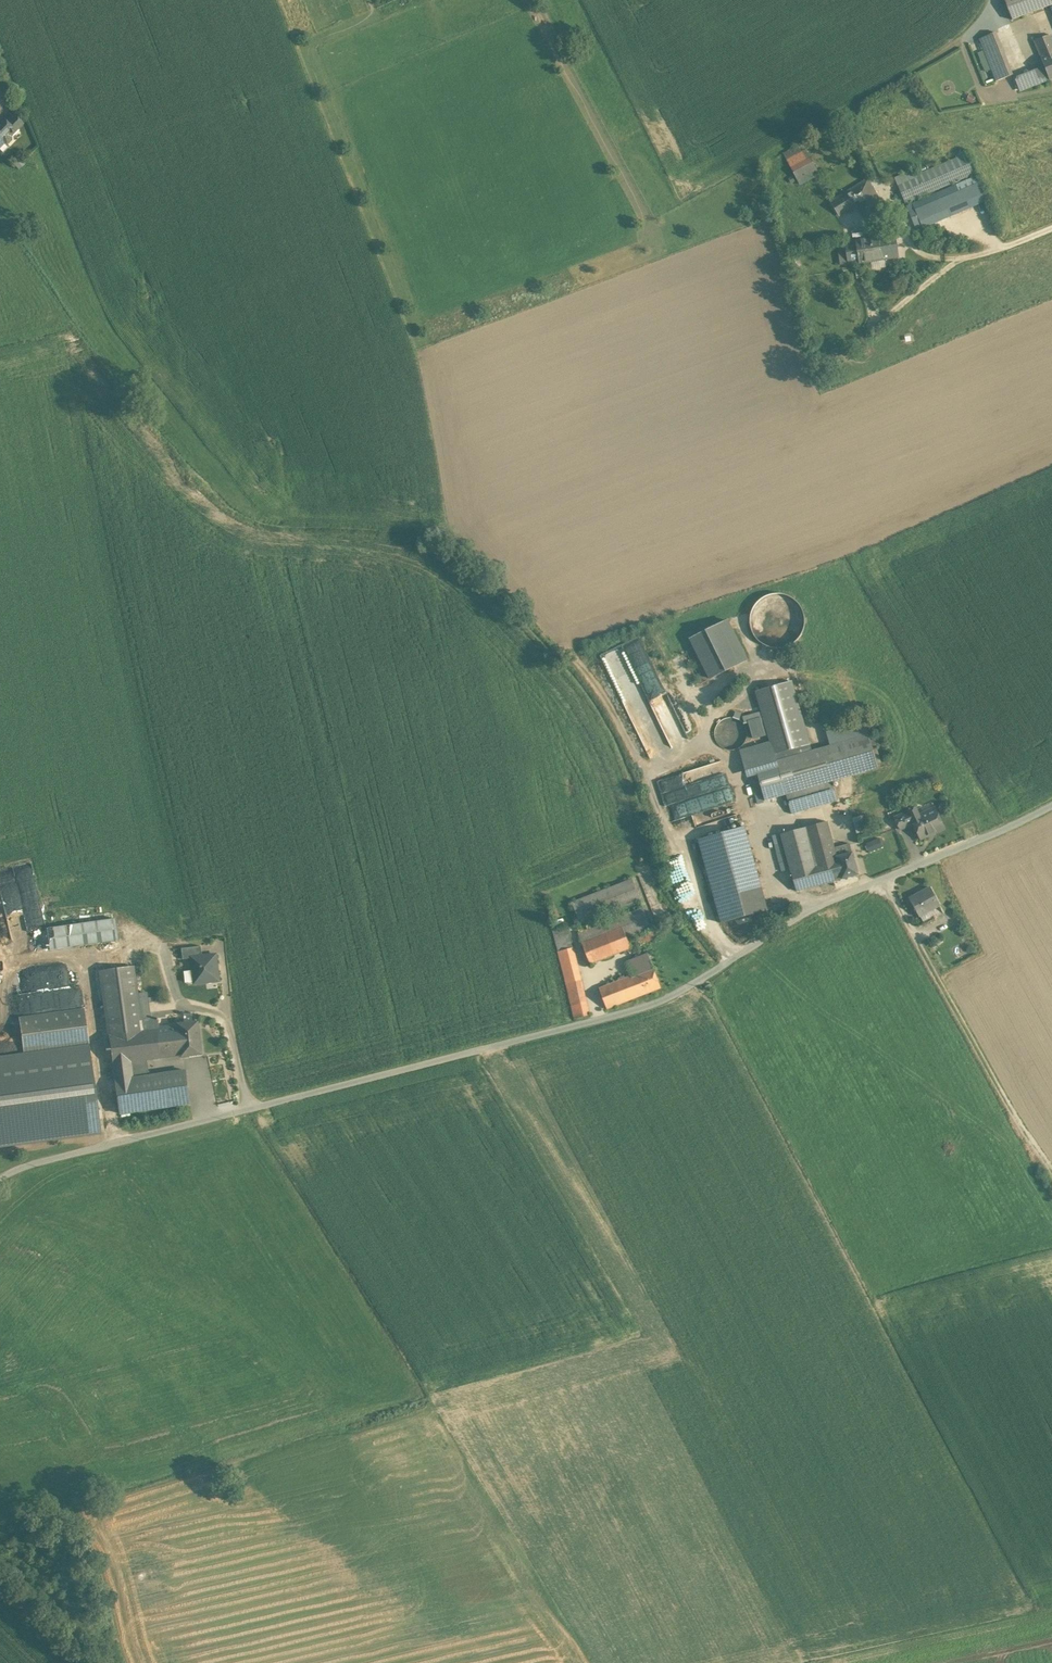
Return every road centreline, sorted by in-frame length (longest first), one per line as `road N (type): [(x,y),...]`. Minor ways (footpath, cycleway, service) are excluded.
road 1 (track): [(885,879),(1051,1171)]
road 2 (track): [(911,245),(942,265),(1051,229)]

